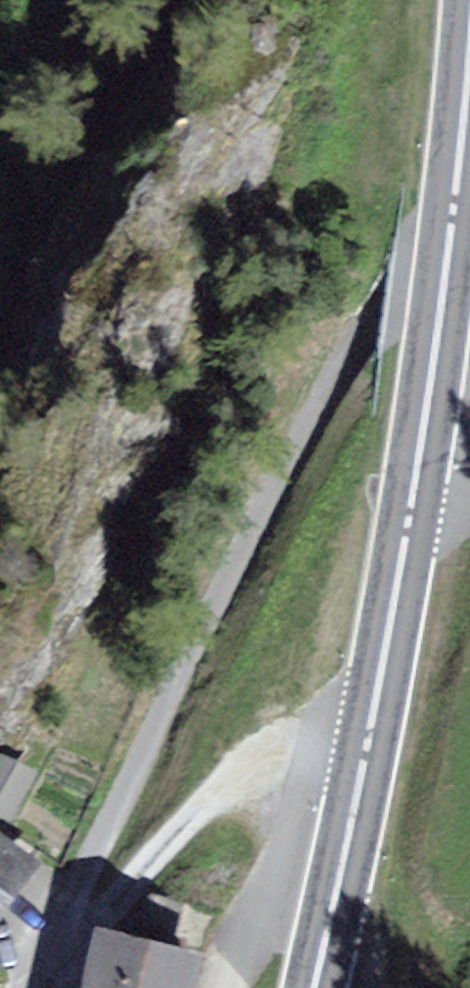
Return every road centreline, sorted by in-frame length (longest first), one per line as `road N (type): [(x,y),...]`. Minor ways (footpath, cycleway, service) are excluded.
road 1 (residential): [(50,943),(189,653),(384,315),(469,191)]
road 2 (primary): [(372,742),(458,200),(469,34)]
road 3 (residential): [(50,943),(74,941),(230,786),(264,762),(301,748),(372,742)]
road 4 (primary): [(318,987),(372,742)]

